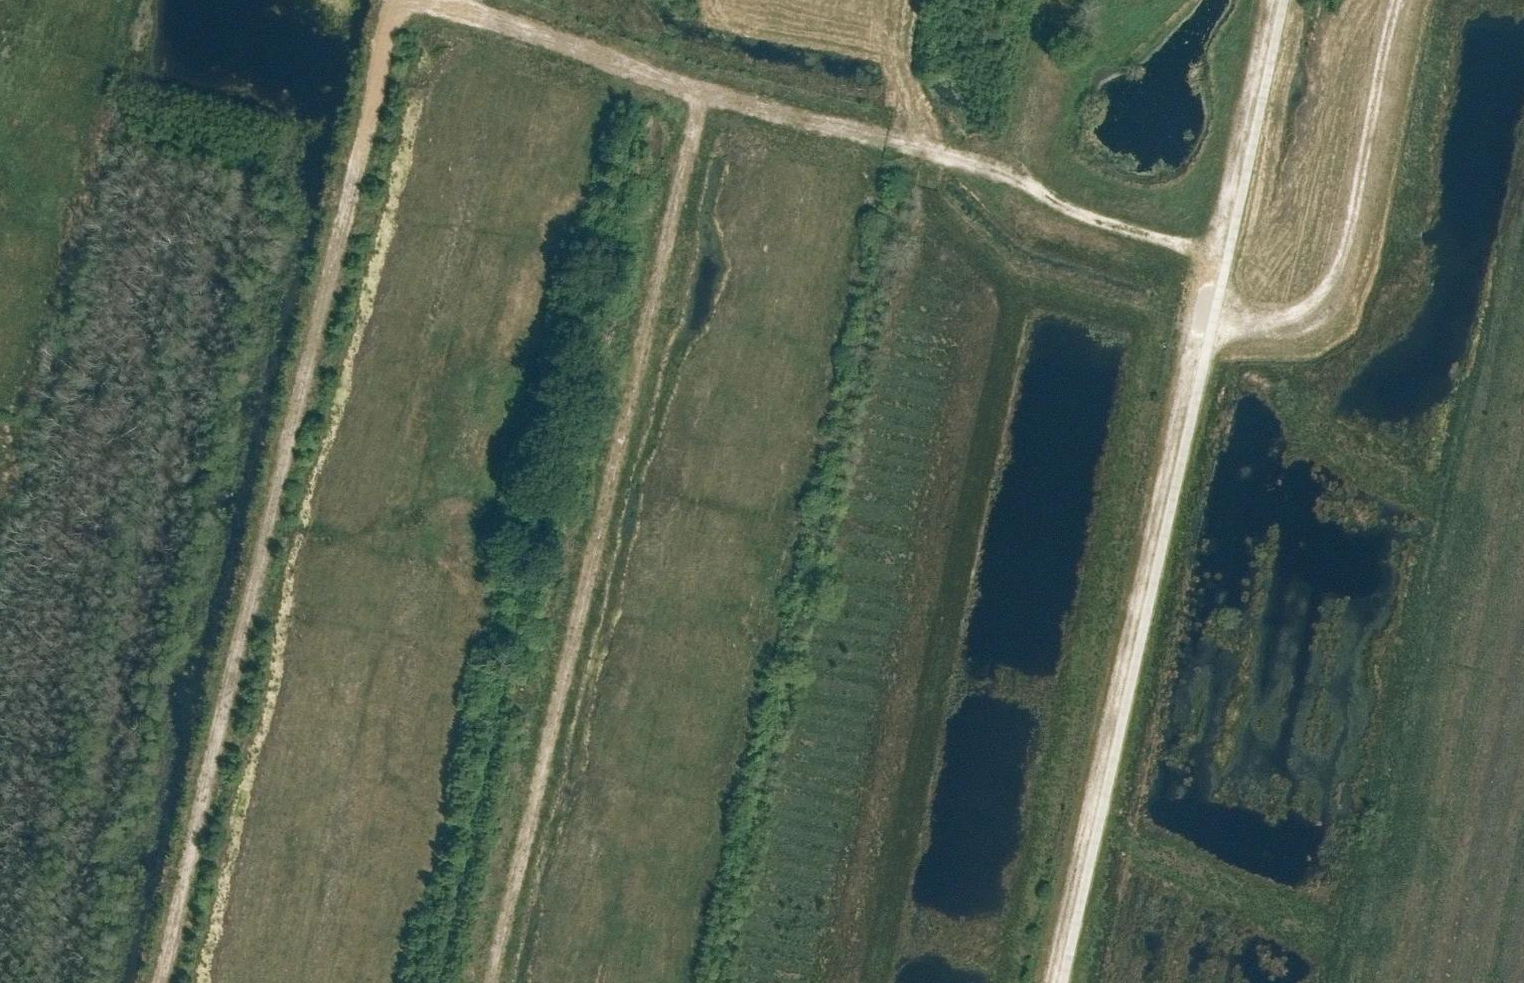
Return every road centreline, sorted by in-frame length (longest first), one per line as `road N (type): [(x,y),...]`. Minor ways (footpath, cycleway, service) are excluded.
road 1 (track): [(1046,982),(1197,319)]
road 2 (track): [(1400,0),(1332,290),(1269,327),(1197,319)]
road 3 (track): [(1213,252),(1264,0)]

